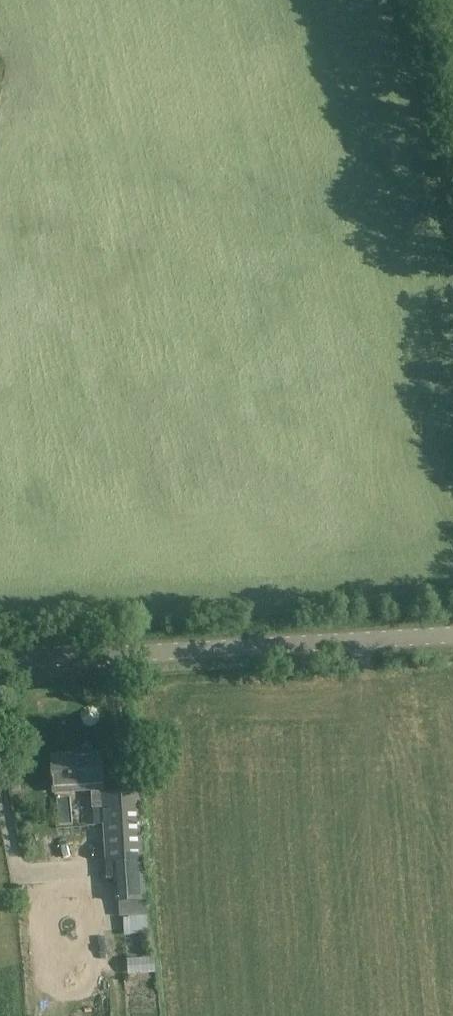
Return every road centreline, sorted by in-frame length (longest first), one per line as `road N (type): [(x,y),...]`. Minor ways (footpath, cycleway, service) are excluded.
road 1 (unclassified): [(0,661),(452,637)]

